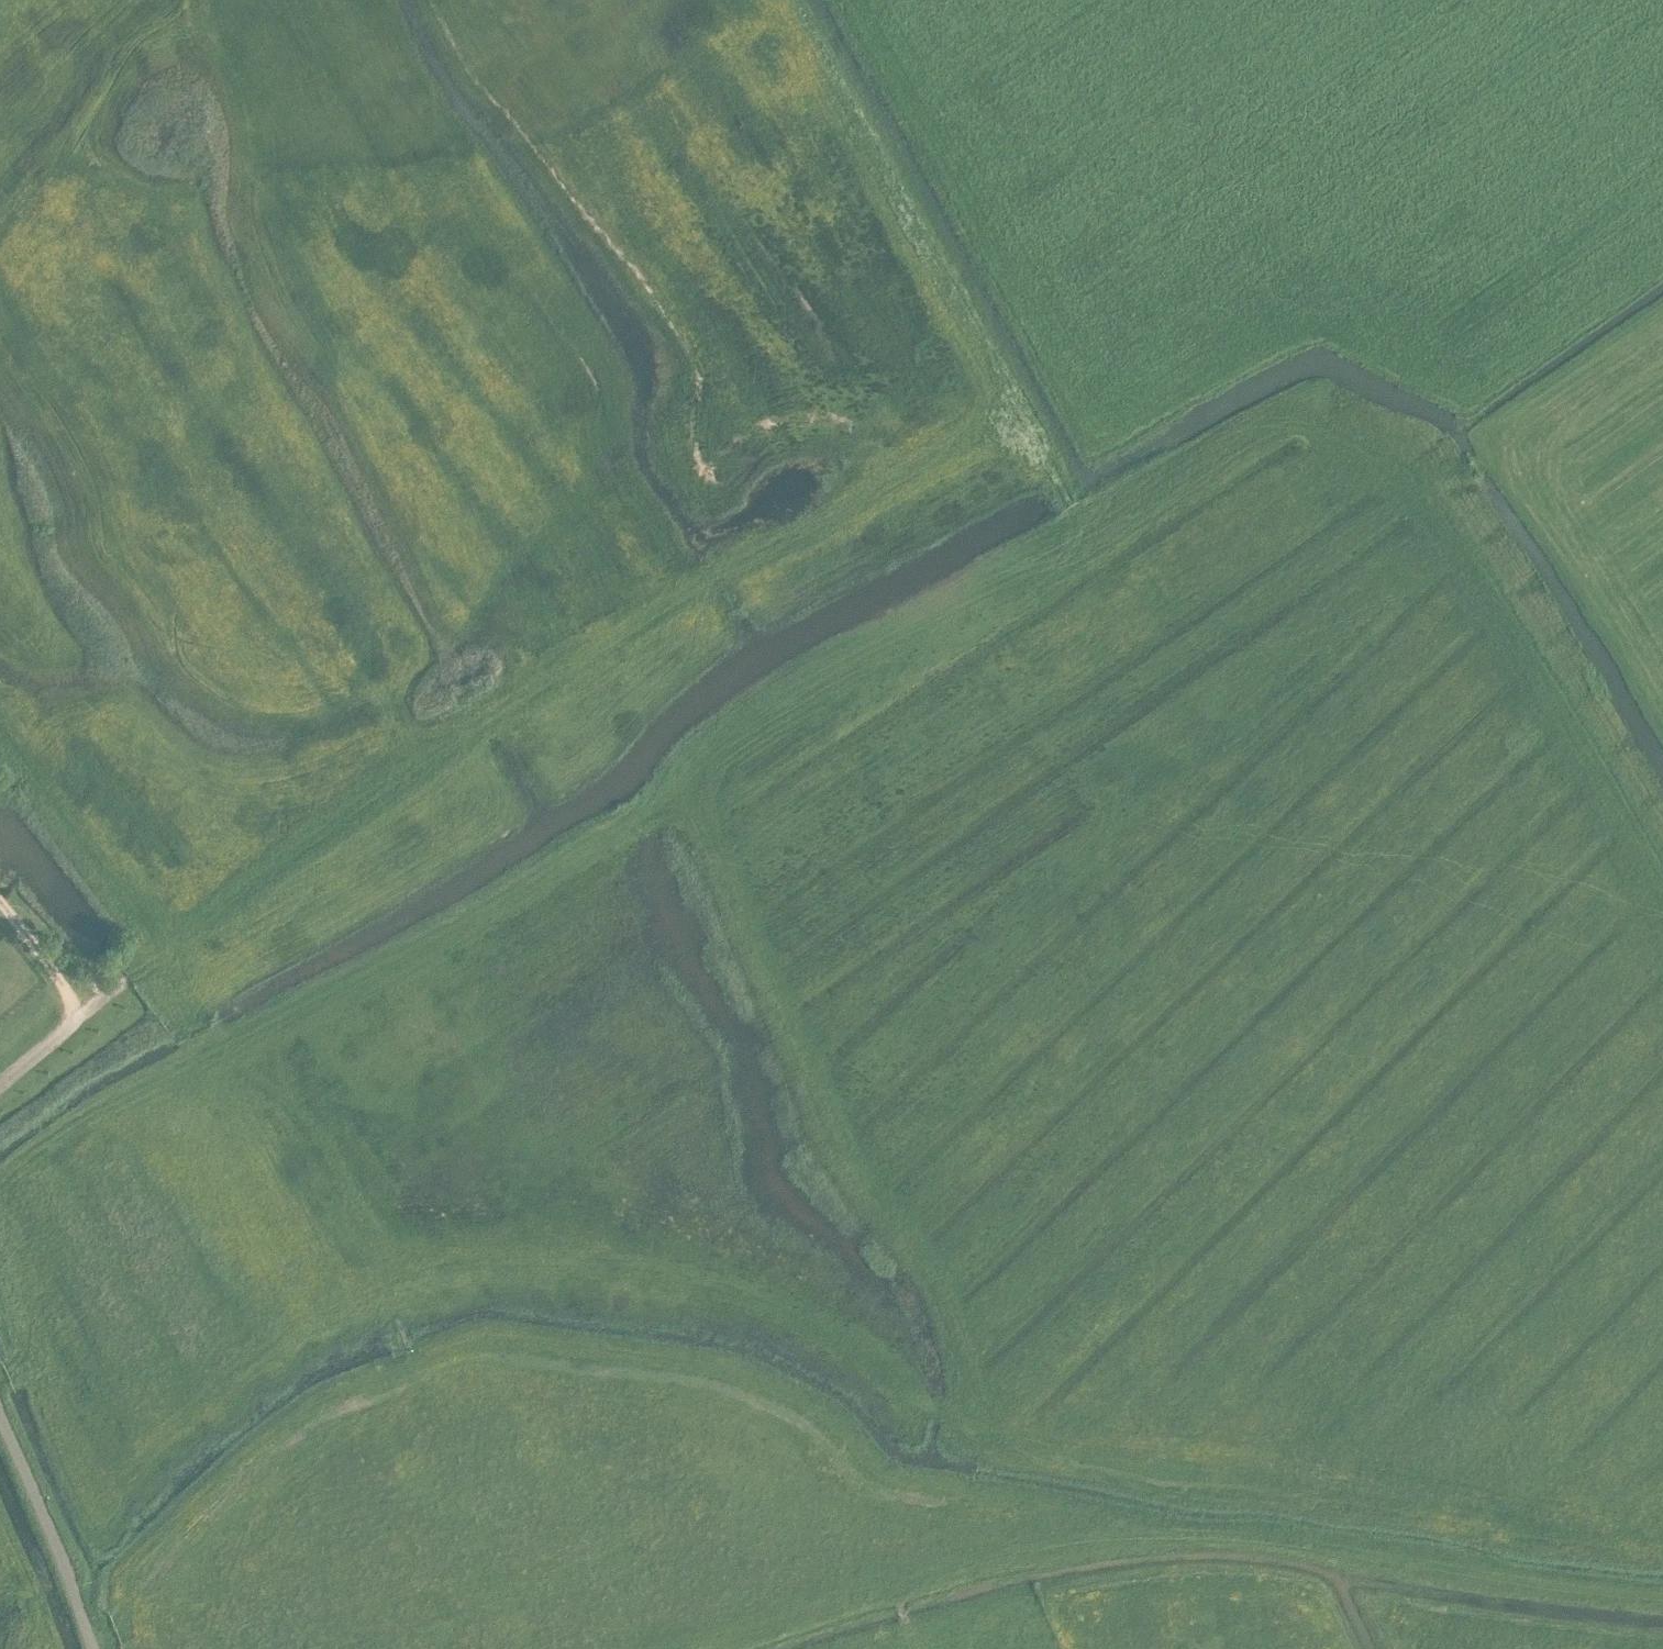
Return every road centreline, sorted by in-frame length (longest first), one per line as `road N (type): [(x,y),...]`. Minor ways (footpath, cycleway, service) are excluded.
road 1 (track): [(128,976),(398,763),(713,575),(897,478)]
road 2 (unclassified): [(91,1648),(0,1417)]
road 3 (track): [(0,900),(77,1015)]

